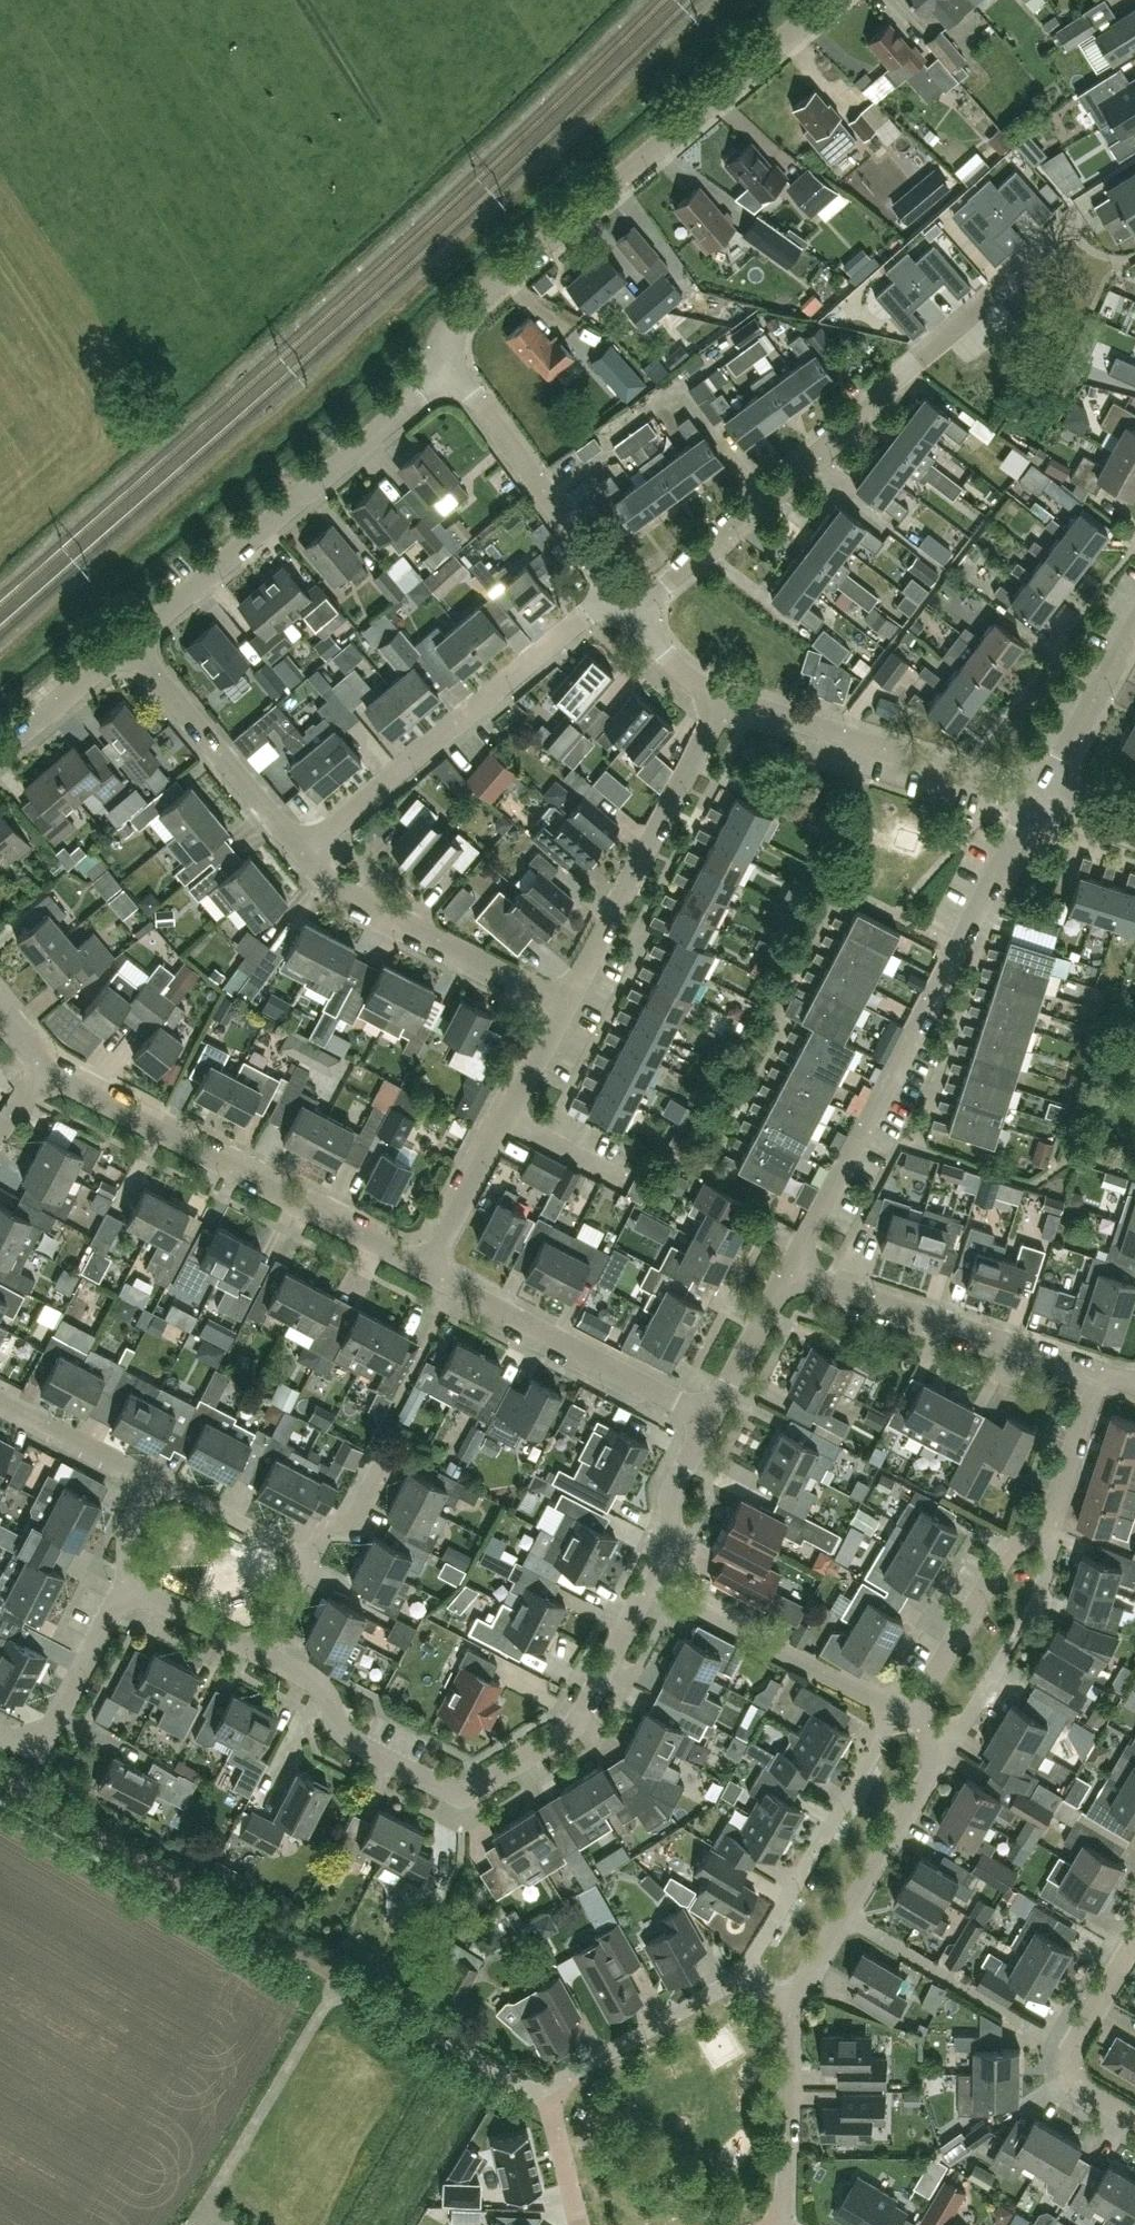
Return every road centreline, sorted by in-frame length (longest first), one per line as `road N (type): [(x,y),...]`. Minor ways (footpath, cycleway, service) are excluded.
road 1 (residential): [(638,603),(1077,219)]
road 2 (residential): [(452,369),(447,349),(464,311),(834,0)]
road 3 (residential): [(648,1586),(571,1732),(458,1798),(346,1735),(319,1684),(267,1658)]
road 4 (residential): [(1040,798),(787,1272)]
road 5 (residential): [(428,1271),(46,1072)]
road 6 (residential): [(129,644),(452,369)]
road 7 (residential): [(305,850),(619,584)]
road 8 (residential): [(566,1004),(724,699)]
road 9 (residential): [(1040,798),(724,699)]
road 10 (residential): [(1100,1369),(787,1272)]
road 11 (residential): [(712,1417),(428,1271)]
road 12 (residential): [(744,1976),(899,1712)]
road 13 (residential): [(566,1004),(330,880),(305,850)]
road 14 (residential): [(791,2002),(937,1762)]
road 15 (residential): [(899,1712),(648,1586)]
road 16 (residential): [(619,584),(452,369)]
road 17 (residential): [(937,1762),(1037,1608),(1055,1553),(1048,1524)]
road 18 (residential): [(305,850),(129,644)]
road 19 (residential): [(1048,1524),(1014,1543),(928,1685),(899,1712)]
road 20 (residential): [(543,2091),(336,1974)]
road 21 (residential): [(130,1584),(37,1755),(0,1734)]
road 22 (residential): [(543,2091),(744,1976)]
road 23 (residential): [(780,2224),(791,2002)]
road 24 (residential): [(1134,2120),(1080,2086),(1072,2056),(1134,1945)]
road 25 (residential): [(1134,621),(1040,798)]
road 26 (residential): [(712,1417),(672,1492),(671,1539),(648,1586)]
road 27 (residential): [(156,1478),(0,1398)]
road 28 (residential): [(311,1558),(156,1478)]
road 29 (residential): [(428,1271),(507,1119)]
road 30 (residential): [(0,755),(129,644)]
road 31 (residential): [(1048,1524),(1100,1369)]
road 32 (residential): [(787,1272),(712,1417)]
road 33 (residential): [(267,1658),(130,1584)]
road 34 (residential): [(579,2224),(543,2091)]
road 35 (residential): [(311,1558),(326,1529),(357,1518),(389,1457)]
road 36 (residential): [(626,1181),(507,1119)]
road 37 (residential): [(724,699),(671,658),(638,603)]
road 38 (residential): [(507,1119),(566,1004)]

